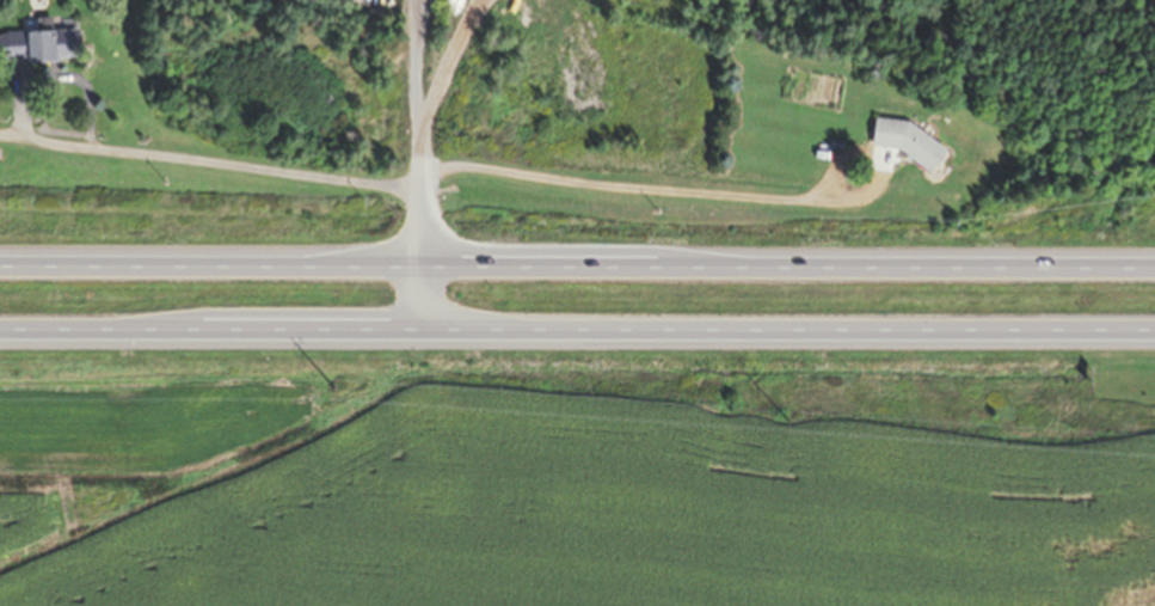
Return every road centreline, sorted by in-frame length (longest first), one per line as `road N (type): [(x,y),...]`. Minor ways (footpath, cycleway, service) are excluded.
road 1 (trunk): [(1154,265),(0,263)]
road 2 (trunk): [(0,335),(1154,336)]
road 3 (residential): [(418,56),(419,336)]

